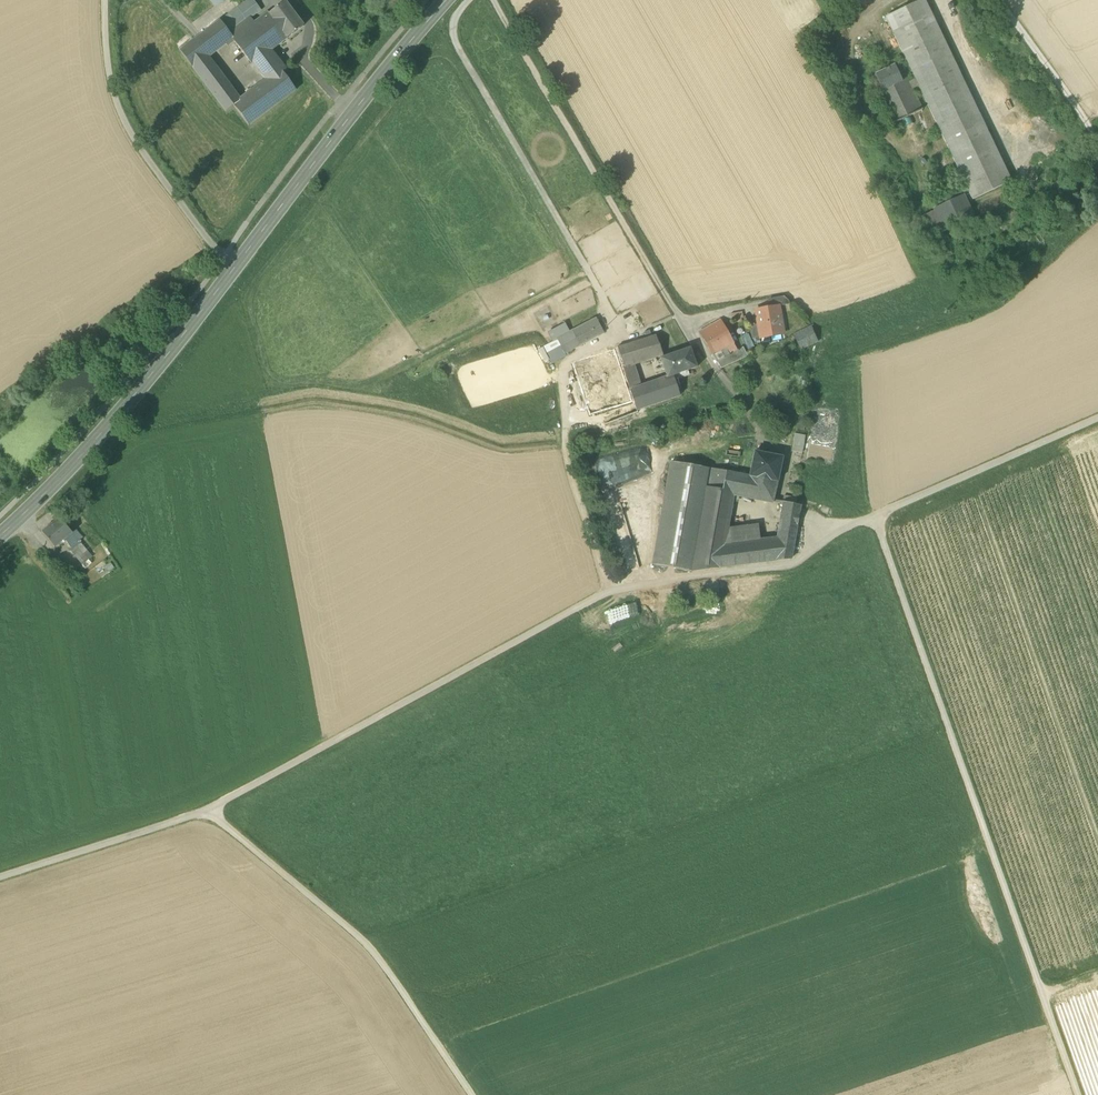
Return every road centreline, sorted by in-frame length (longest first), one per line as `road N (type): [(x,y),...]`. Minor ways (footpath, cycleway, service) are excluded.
road 1 (unclassified): [(0,877),(208,810),(610,590),(791,564),(872,517),(1097,417)]
road 2 (primary): [(0,536),(87,455),(443,0)]
road 3 (track): [(872,517),(1077,1094)]
road 4 (unclassified): [(492,0),(696,348),(753,423)]
road 5 (track): [(208,810),(369,946),(470,1094)]
road 6 (unclassified): [(469,0),(451,36),(625,337)]
road 7 (track): [(236,264),(205,237),(124,120),(106,57),(105,0)]
road 8 (track): [(625,337),(587,351),(562,373),(566,443),(610,590)]
road 9 (unclassified): [(996,0),(1097,140)]

